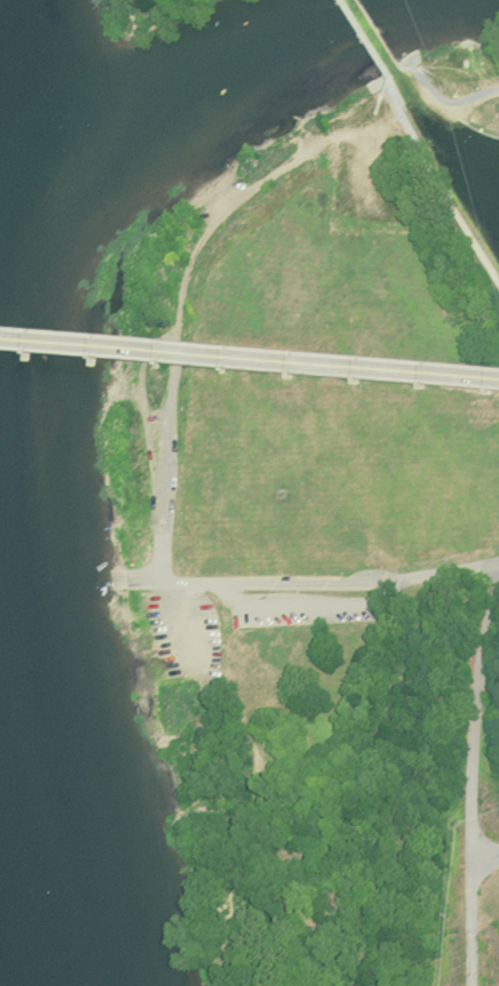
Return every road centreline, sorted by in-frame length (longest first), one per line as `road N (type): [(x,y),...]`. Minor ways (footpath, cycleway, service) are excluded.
road 1 (primary): [(0,346),(498,386)]
road 2 (residential): [(498,562),(376,582),(122,579)]

